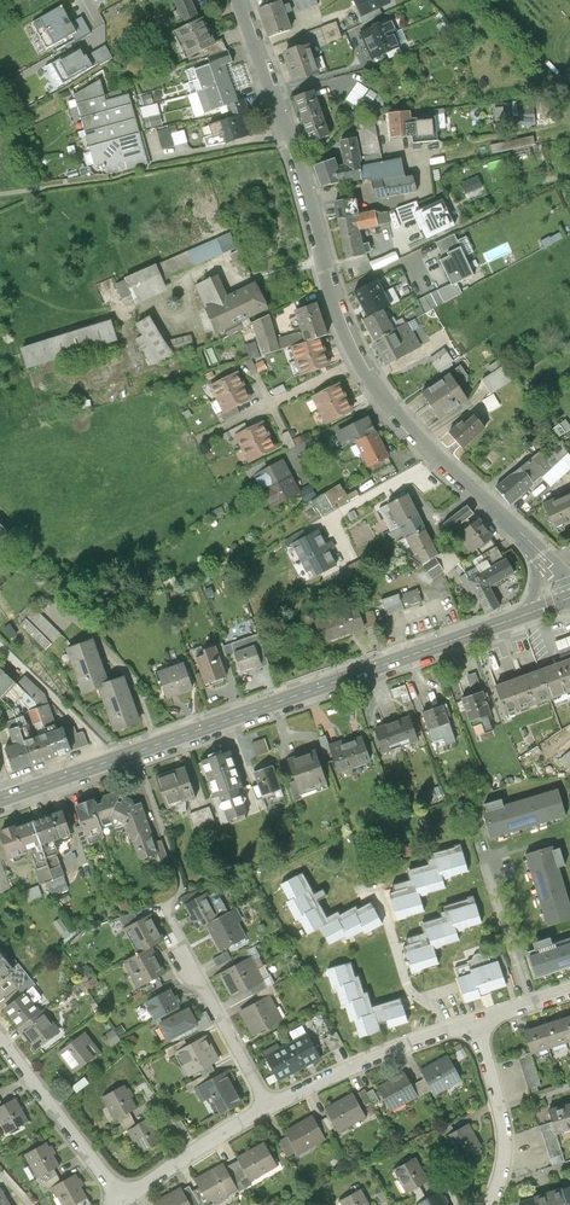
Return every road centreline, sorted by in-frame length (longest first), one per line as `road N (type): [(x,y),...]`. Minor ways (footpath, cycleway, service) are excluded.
road 1 (tertiary): [(241,0),(358,361),(394,410),(536,547)]
road 2 (primary): [(521,617),(0,800)]
road 3 (residential): [(472,1023),(370,1058),(269,1108),(123,1200)]
road 4 (residential): [(123,1200),(0,1041)]
road 5 (residential): [(472,1023),(503,1129),(503,1169),(489,1204)]

